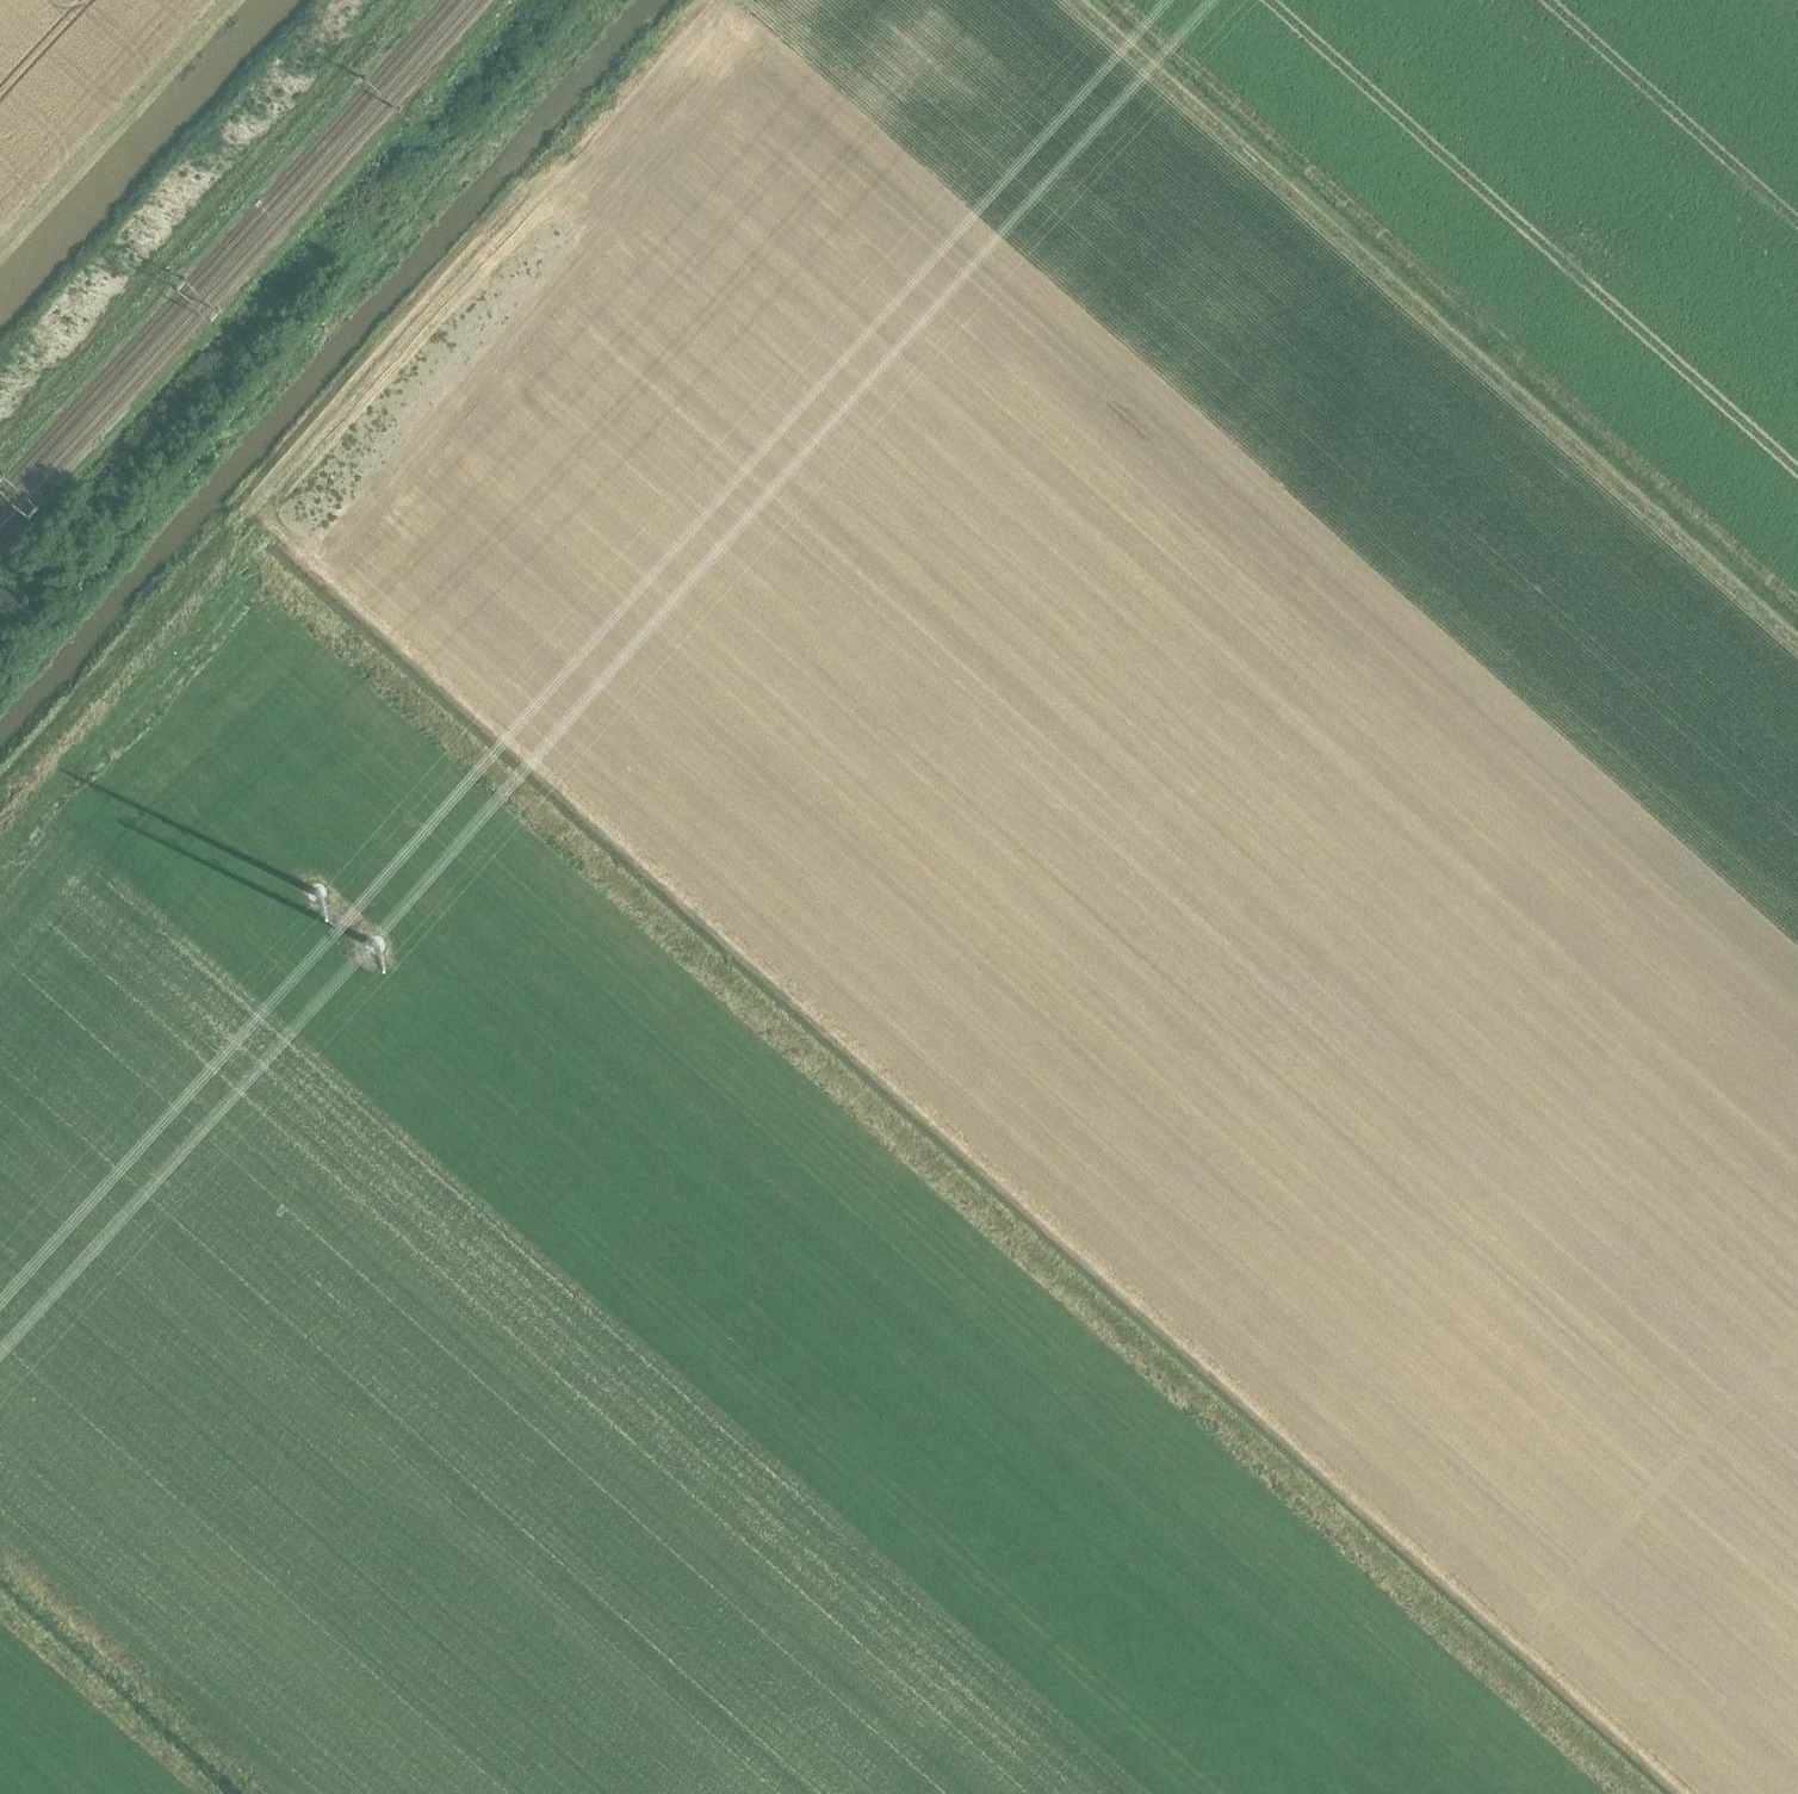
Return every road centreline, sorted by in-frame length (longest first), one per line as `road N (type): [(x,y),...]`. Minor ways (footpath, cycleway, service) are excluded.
road 1 (track): [(0,594),(74,581),(101,565),(601,0)]
road 2 (track): [(0,440),(397,0)]

